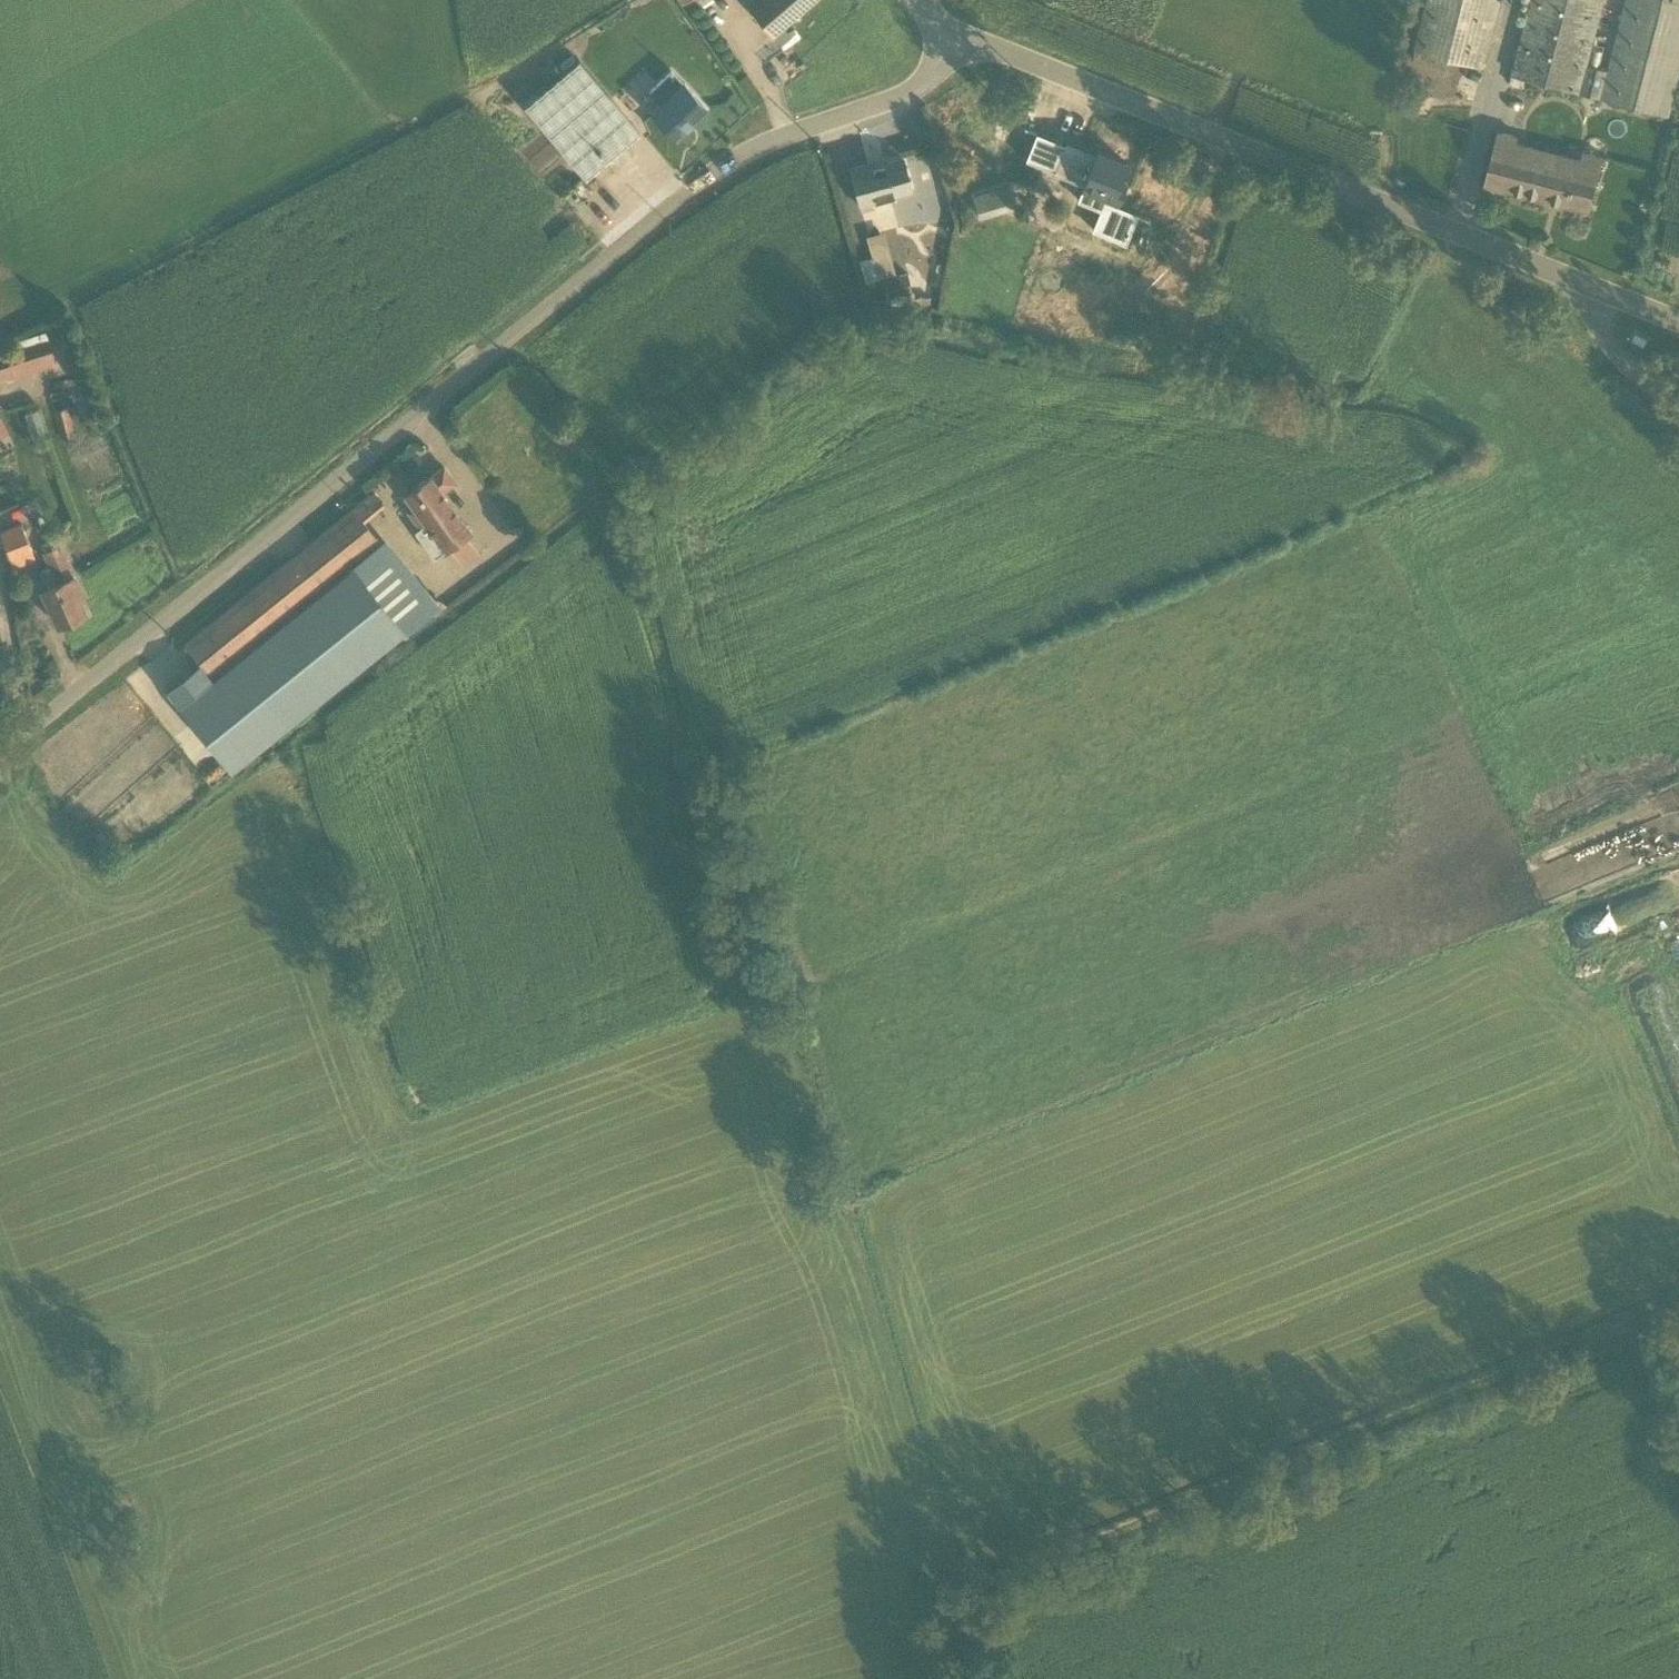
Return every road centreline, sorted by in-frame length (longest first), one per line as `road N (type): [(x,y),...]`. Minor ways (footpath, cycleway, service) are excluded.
road 1 (unclassified): [(966,44),(924,87),(768,143),(691,191),(0,762)]
road 2 (track): [(974,1678),(954,1612),(1678,1311)]
road 3 (residential): [(966,44),(1678,322)]
road 4 (track): [(769,978),(954,1612)]
road 5 (track): [(1589,284),(1601,340),(1678,406)]
road 6 (track): [(0,597),(33,735)]

